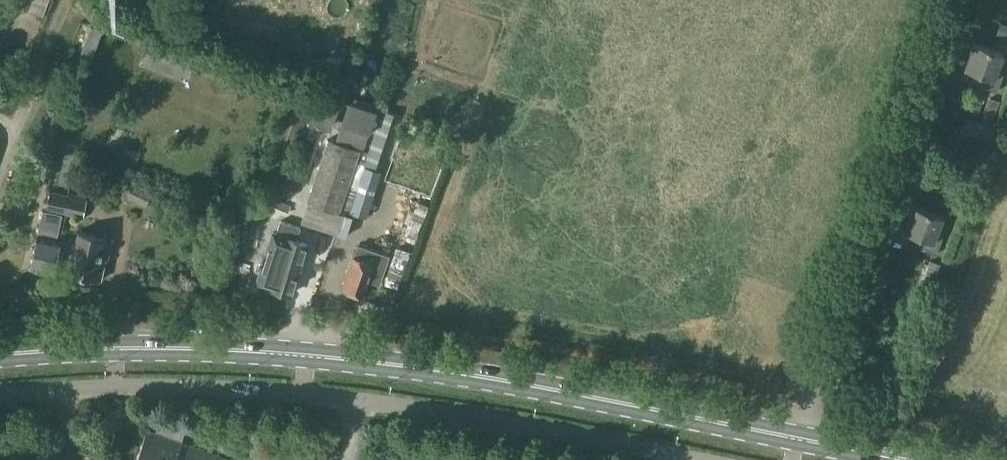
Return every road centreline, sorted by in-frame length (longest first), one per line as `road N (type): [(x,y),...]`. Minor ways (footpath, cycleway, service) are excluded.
road 1 (primary): [(875,459),(475,385),(334,368),(203,357),(0,363)]
road 2 (unclassified): [(673,459),(375,404),(234,389),(0,402)]

